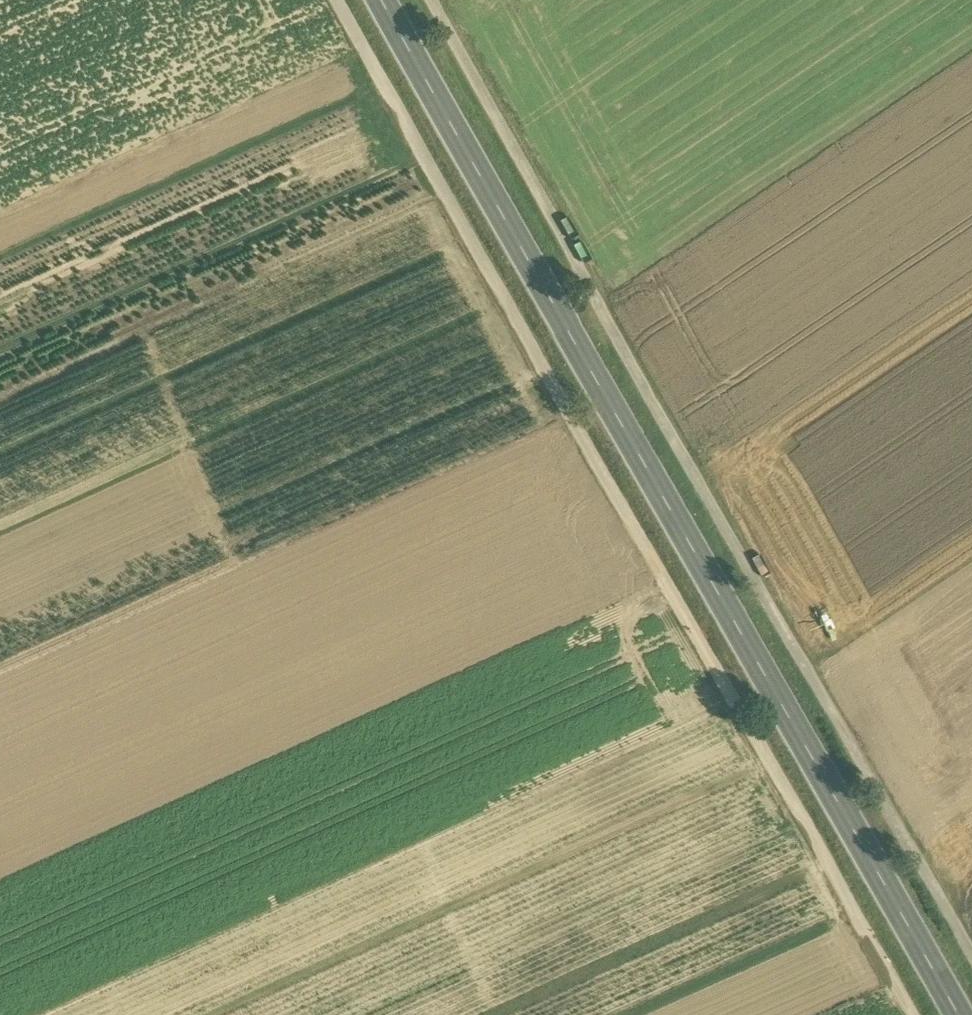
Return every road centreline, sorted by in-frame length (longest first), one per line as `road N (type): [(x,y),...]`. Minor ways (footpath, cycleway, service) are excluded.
road 1 (secondary): [(383,0),(959,1014)]
road 2 (track): [(346,0),(913,1014)]
road 3 (track): [(971,962),(431,0)]

